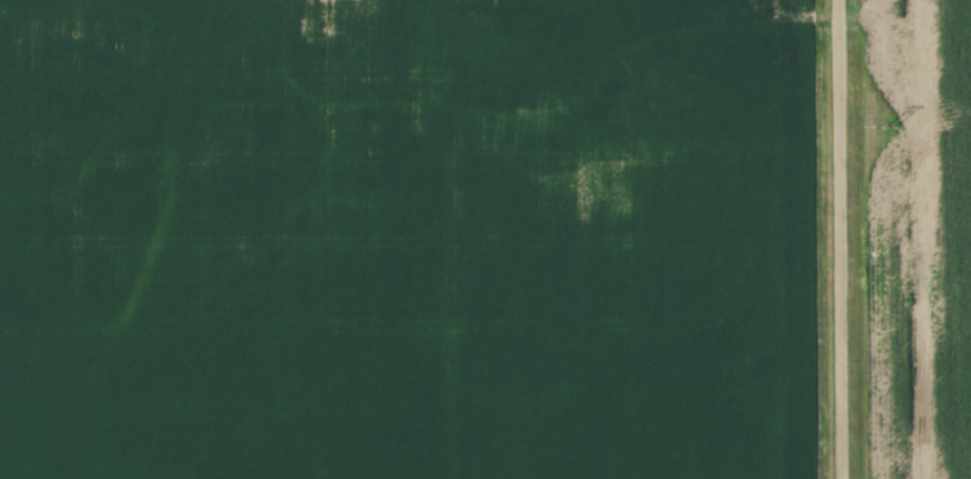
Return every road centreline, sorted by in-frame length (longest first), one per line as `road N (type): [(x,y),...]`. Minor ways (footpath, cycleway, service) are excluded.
road 1 (residential): [(845,478),(842,0)]

